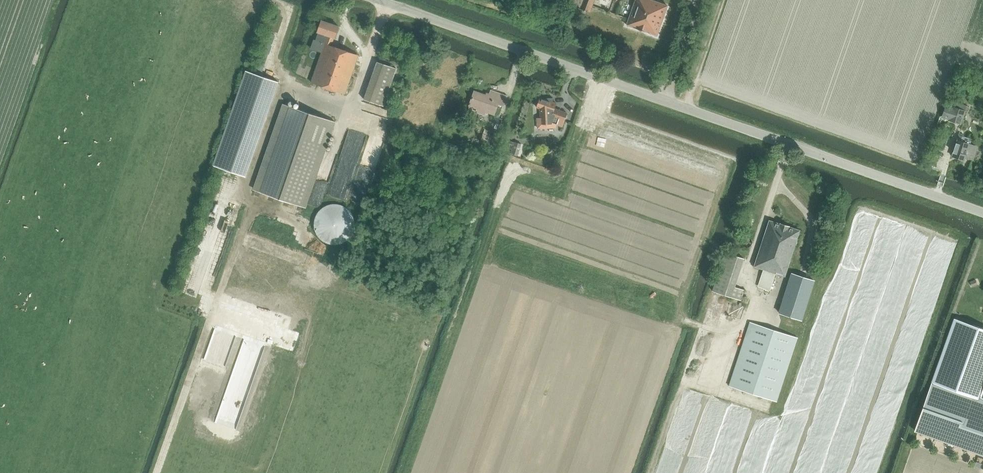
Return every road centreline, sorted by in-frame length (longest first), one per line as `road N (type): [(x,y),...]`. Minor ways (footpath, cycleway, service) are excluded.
road 1 (unclassified): [(982,213),(375,0)]

